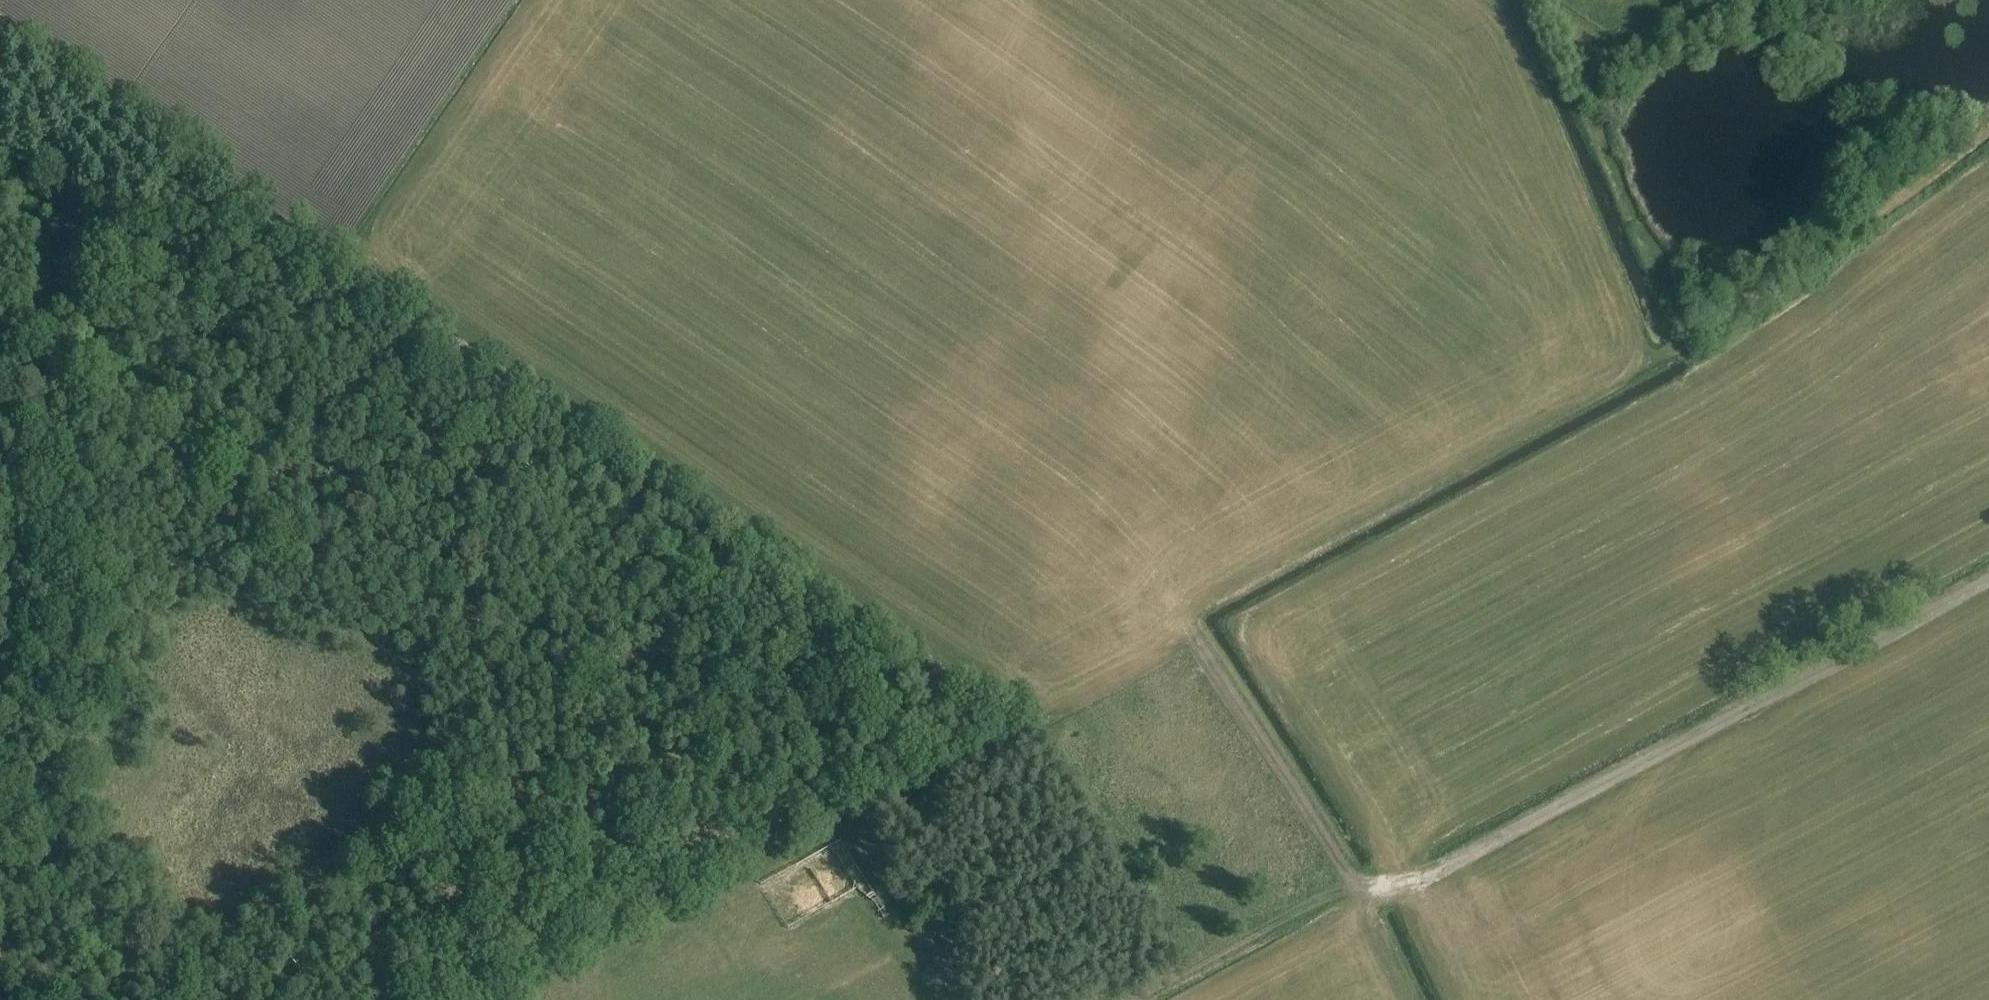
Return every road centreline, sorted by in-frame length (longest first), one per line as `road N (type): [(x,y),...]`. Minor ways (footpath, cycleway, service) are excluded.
road 1 (track): [(1371,906),(1988,575)]
road 2 (track): [(1328,538),(1208,598),(1190,620),(1371,906),(1415,999)]

